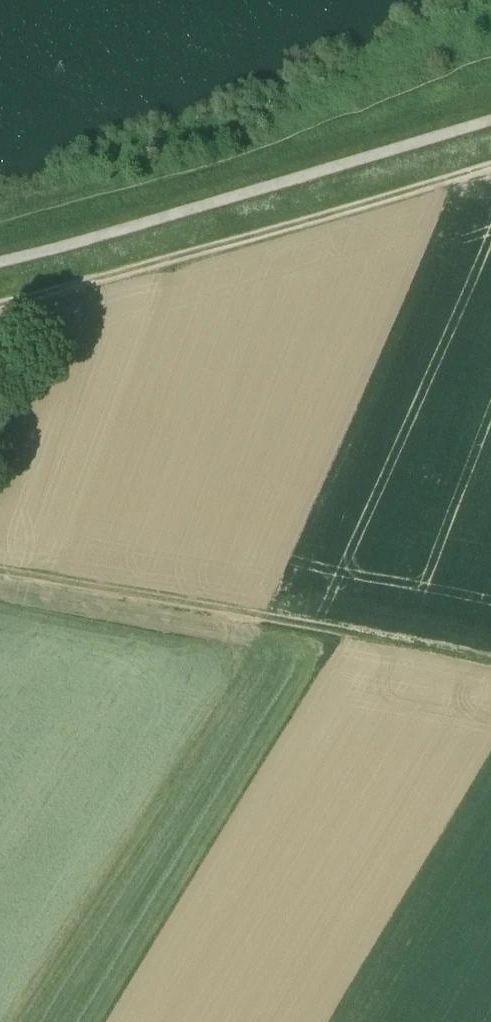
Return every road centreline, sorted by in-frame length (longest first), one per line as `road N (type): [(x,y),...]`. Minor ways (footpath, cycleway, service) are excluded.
road 1 (track): [(0,306),(490,168)]
road 2 (track): [(490,663),(0,578)]

